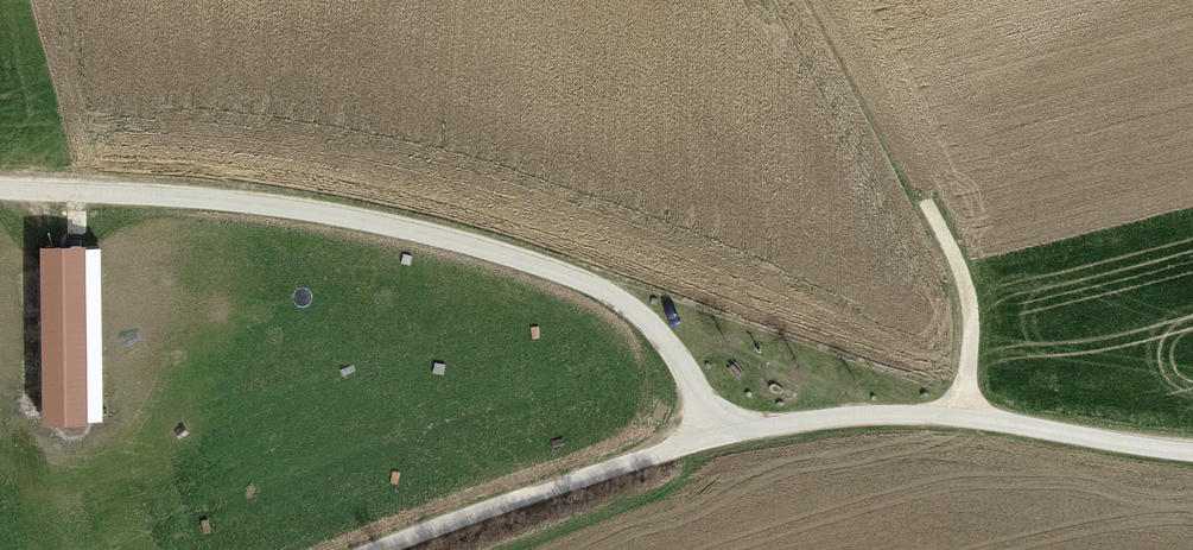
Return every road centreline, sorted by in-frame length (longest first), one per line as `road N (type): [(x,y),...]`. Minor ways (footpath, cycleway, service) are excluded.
road 1 (track): [(716,436),(662,335),(622,301),(567,276),(337,210),(0,187)]
road 2 (track): [(1192,452),(928,415),(851,415),(716,436)]
road 3 (track): [(716,436),(370,549)]
road 4 (track): [(927,202),(969,304),(968,418)]

